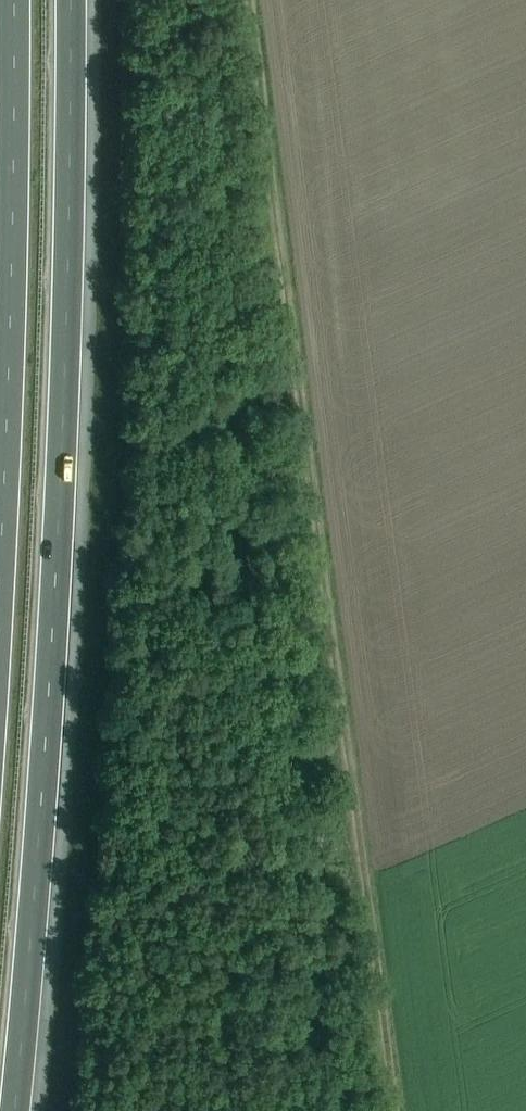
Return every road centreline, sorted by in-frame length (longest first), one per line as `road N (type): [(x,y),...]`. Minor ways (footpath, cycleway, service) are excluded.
road 1 (motorway): [(17,1110),(58,560),(76,0)]
road 2 (motorway): [(11,0),(0,483)]

